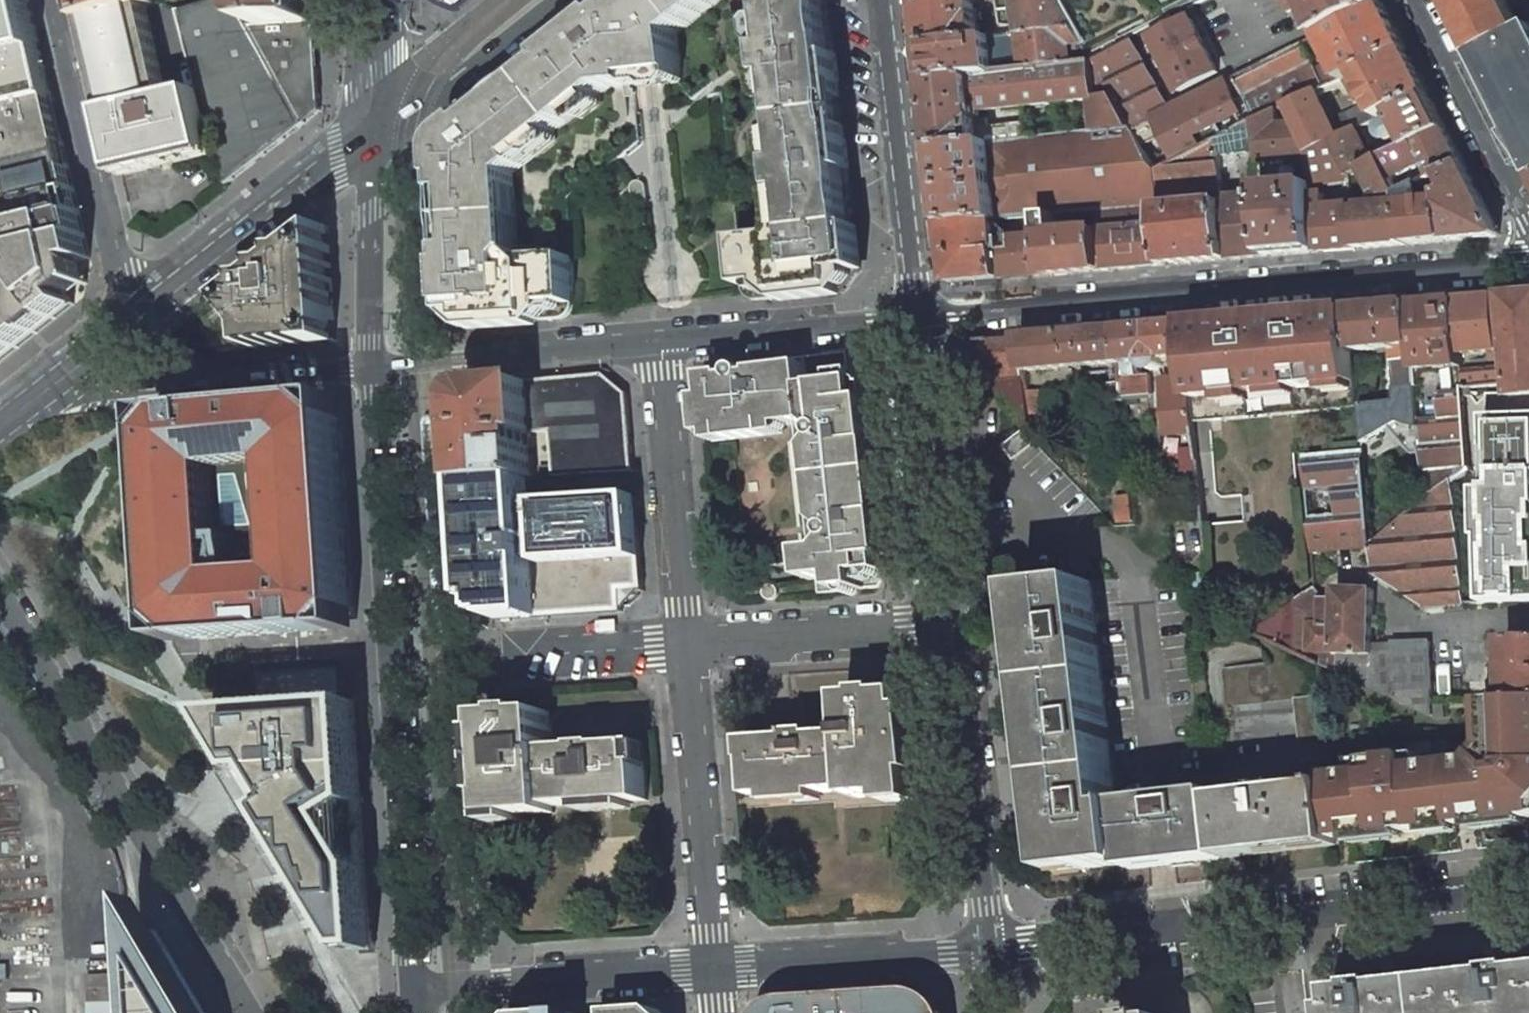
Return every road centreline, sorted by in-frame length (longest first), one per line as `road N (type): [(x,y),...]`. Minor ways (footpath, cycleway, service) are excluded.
road 1 (secondary): [(416,990),(376,370)]
road 2 (residential): [(925,320),(1528,262)]
road 3 (residential): [(990,950),(1528,889)]
road 4 (secondary): [(0,602),(245,1012)]
road 5 (residential): [(24,402),(376,370)]
road 6 (residential): [(138,322),(60,0)]
road 7 (residential): [(717,971),(694,641)]
road 8 (residential): [(963,621),(990,950)]
road 9 (secondary): [(138,322),(379,135)]
road 10 (residential): [(925,320),(963,621)]
road 11 (residential): [(416,990),(717,971)]
road 12 (residential): [(694,641),(665,344)]
road 13 (residential): [(376,370),(665,344)]
road 14 (residential): [(717,971),(990,950)]
road 15 (residential): [(694,641),(963,621)]
road 16 (residential): [(665,344),(925,320)]
road 17 (residential): [(1528,223),(1417,0)]
road 18 (secondary): [(376,370),(369,211),(379,135)]
road 19 (secondary): [(379,135),(565,0)]
road 20 (residential): [(500,657),(694,641)]
road 21 (secondary): [(24,402),(138,322)]
road 22 (secondary): [(379,135),(390,62),(384,0)]

